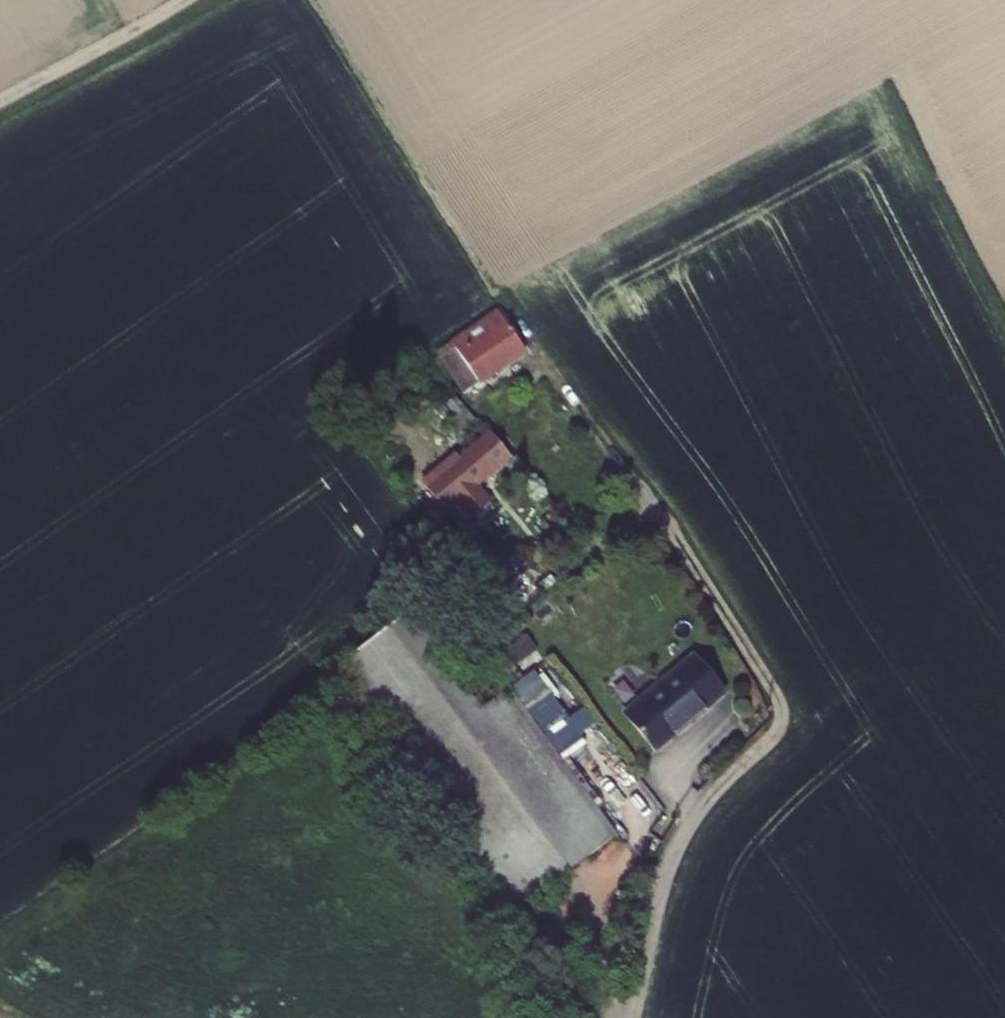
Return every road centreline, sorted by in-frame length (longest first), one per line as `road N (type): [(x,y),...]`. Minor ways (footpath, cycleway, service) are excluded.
road 1 (track): [(0,100),(180,0)]

